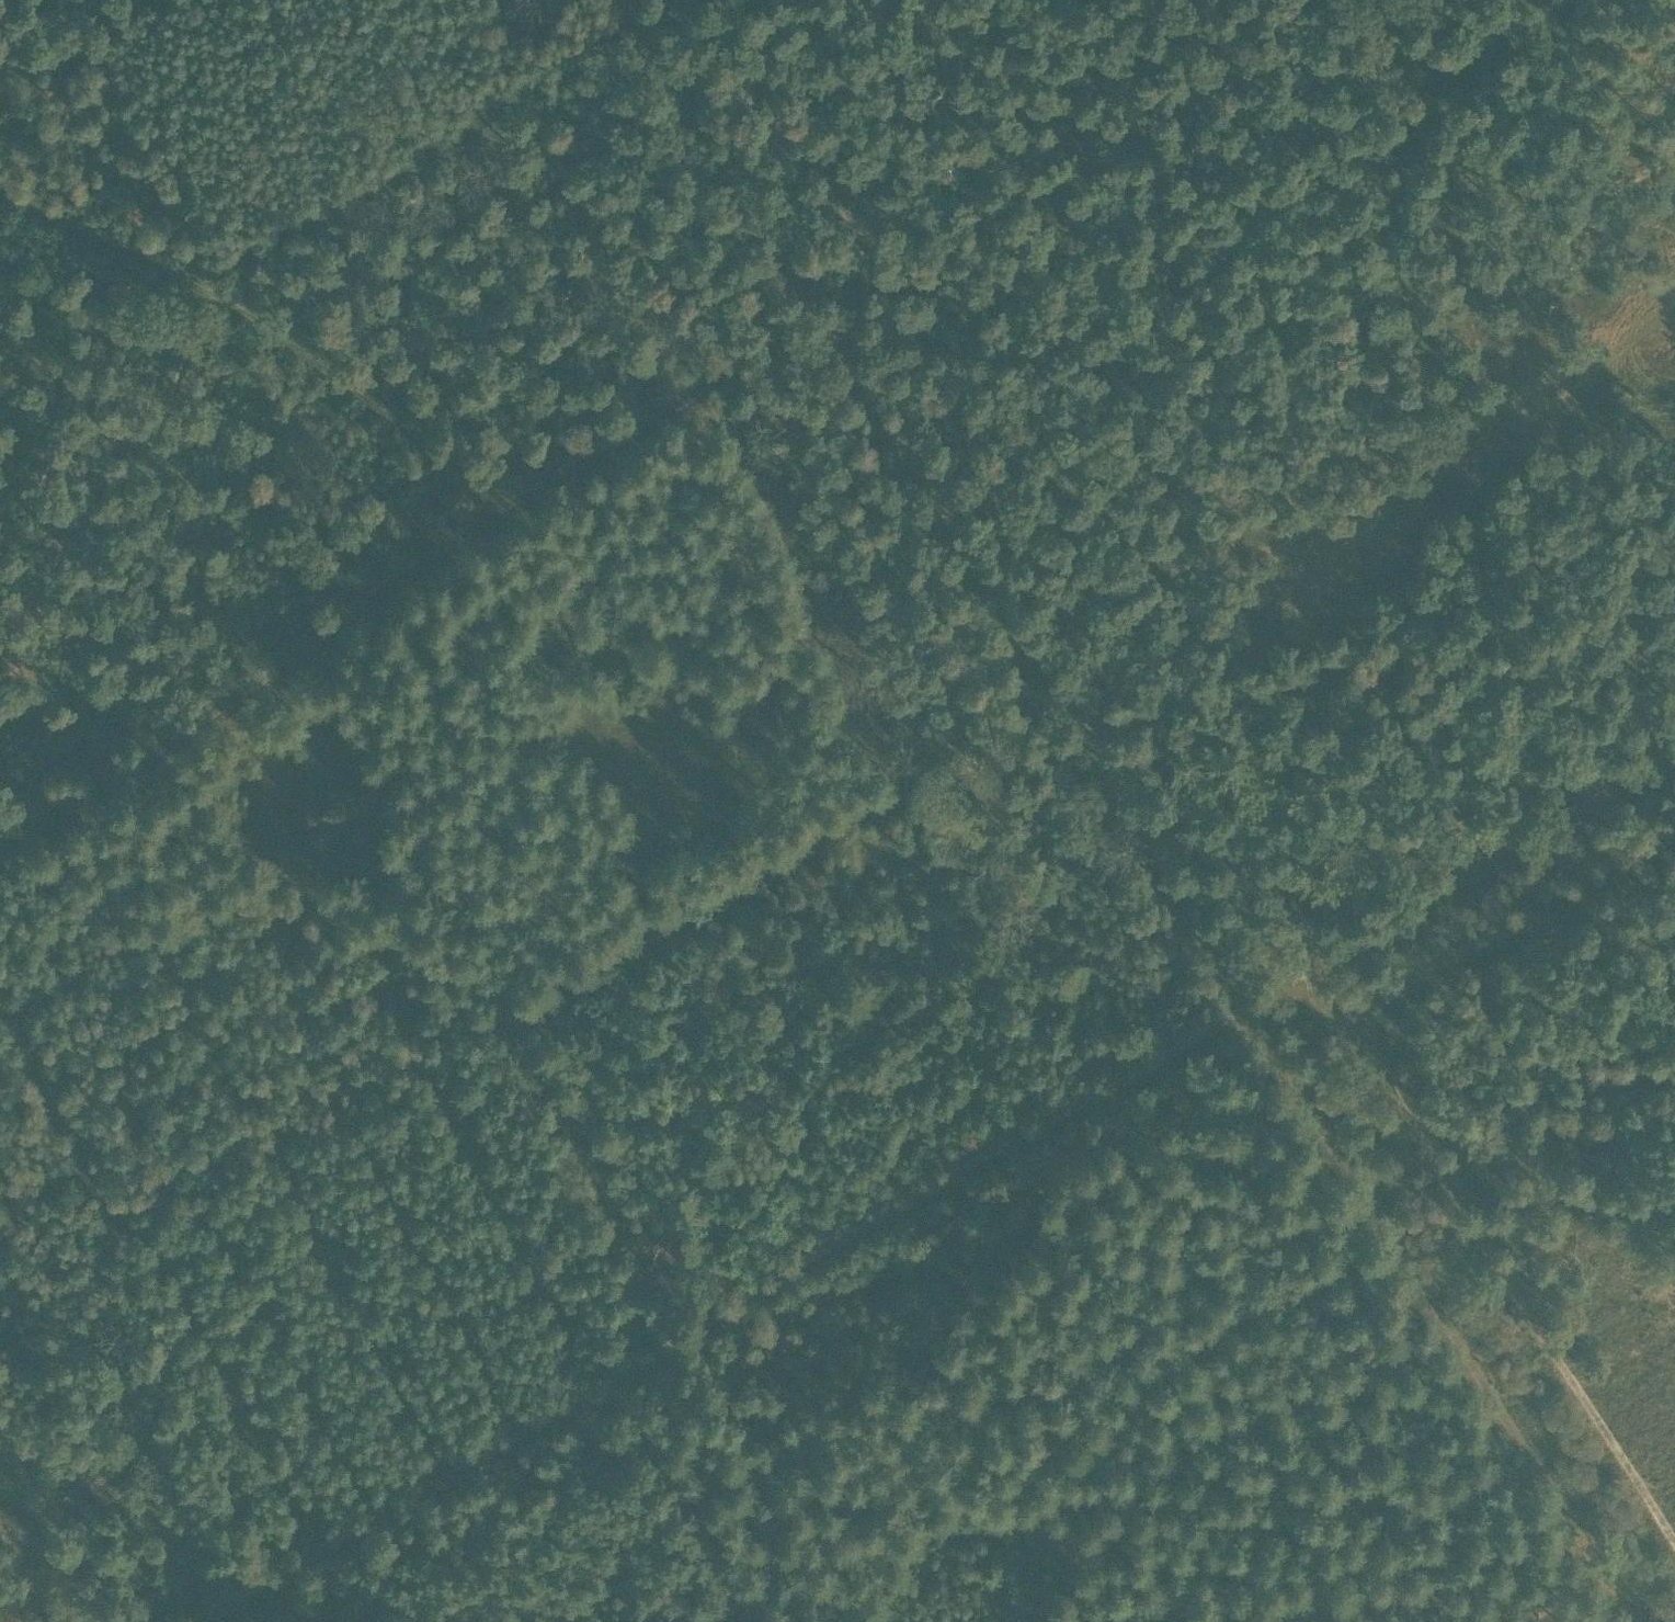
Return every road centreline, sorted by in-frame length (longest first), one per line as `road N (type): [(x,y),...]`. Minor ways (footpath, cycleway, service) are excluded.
road 1 (track): [(1674,1547),(1372,1055),(1296,972),(1168,751),(1013,538),(972,458),(943,366),(758,84),(719,0)]
road 2 (track): [(623,1376),(1674,740)]
road 3 (track): [(1242,1006),(1298,1080),(1634,1621)]
road 4 (track): [(0,835),(494,512)]
road 5 (track): [(202,1621),(623,1376)]
road 6 (track): [(494,512),(810,302)]
road 7 (track): [(623,1376),(764,1621)]

